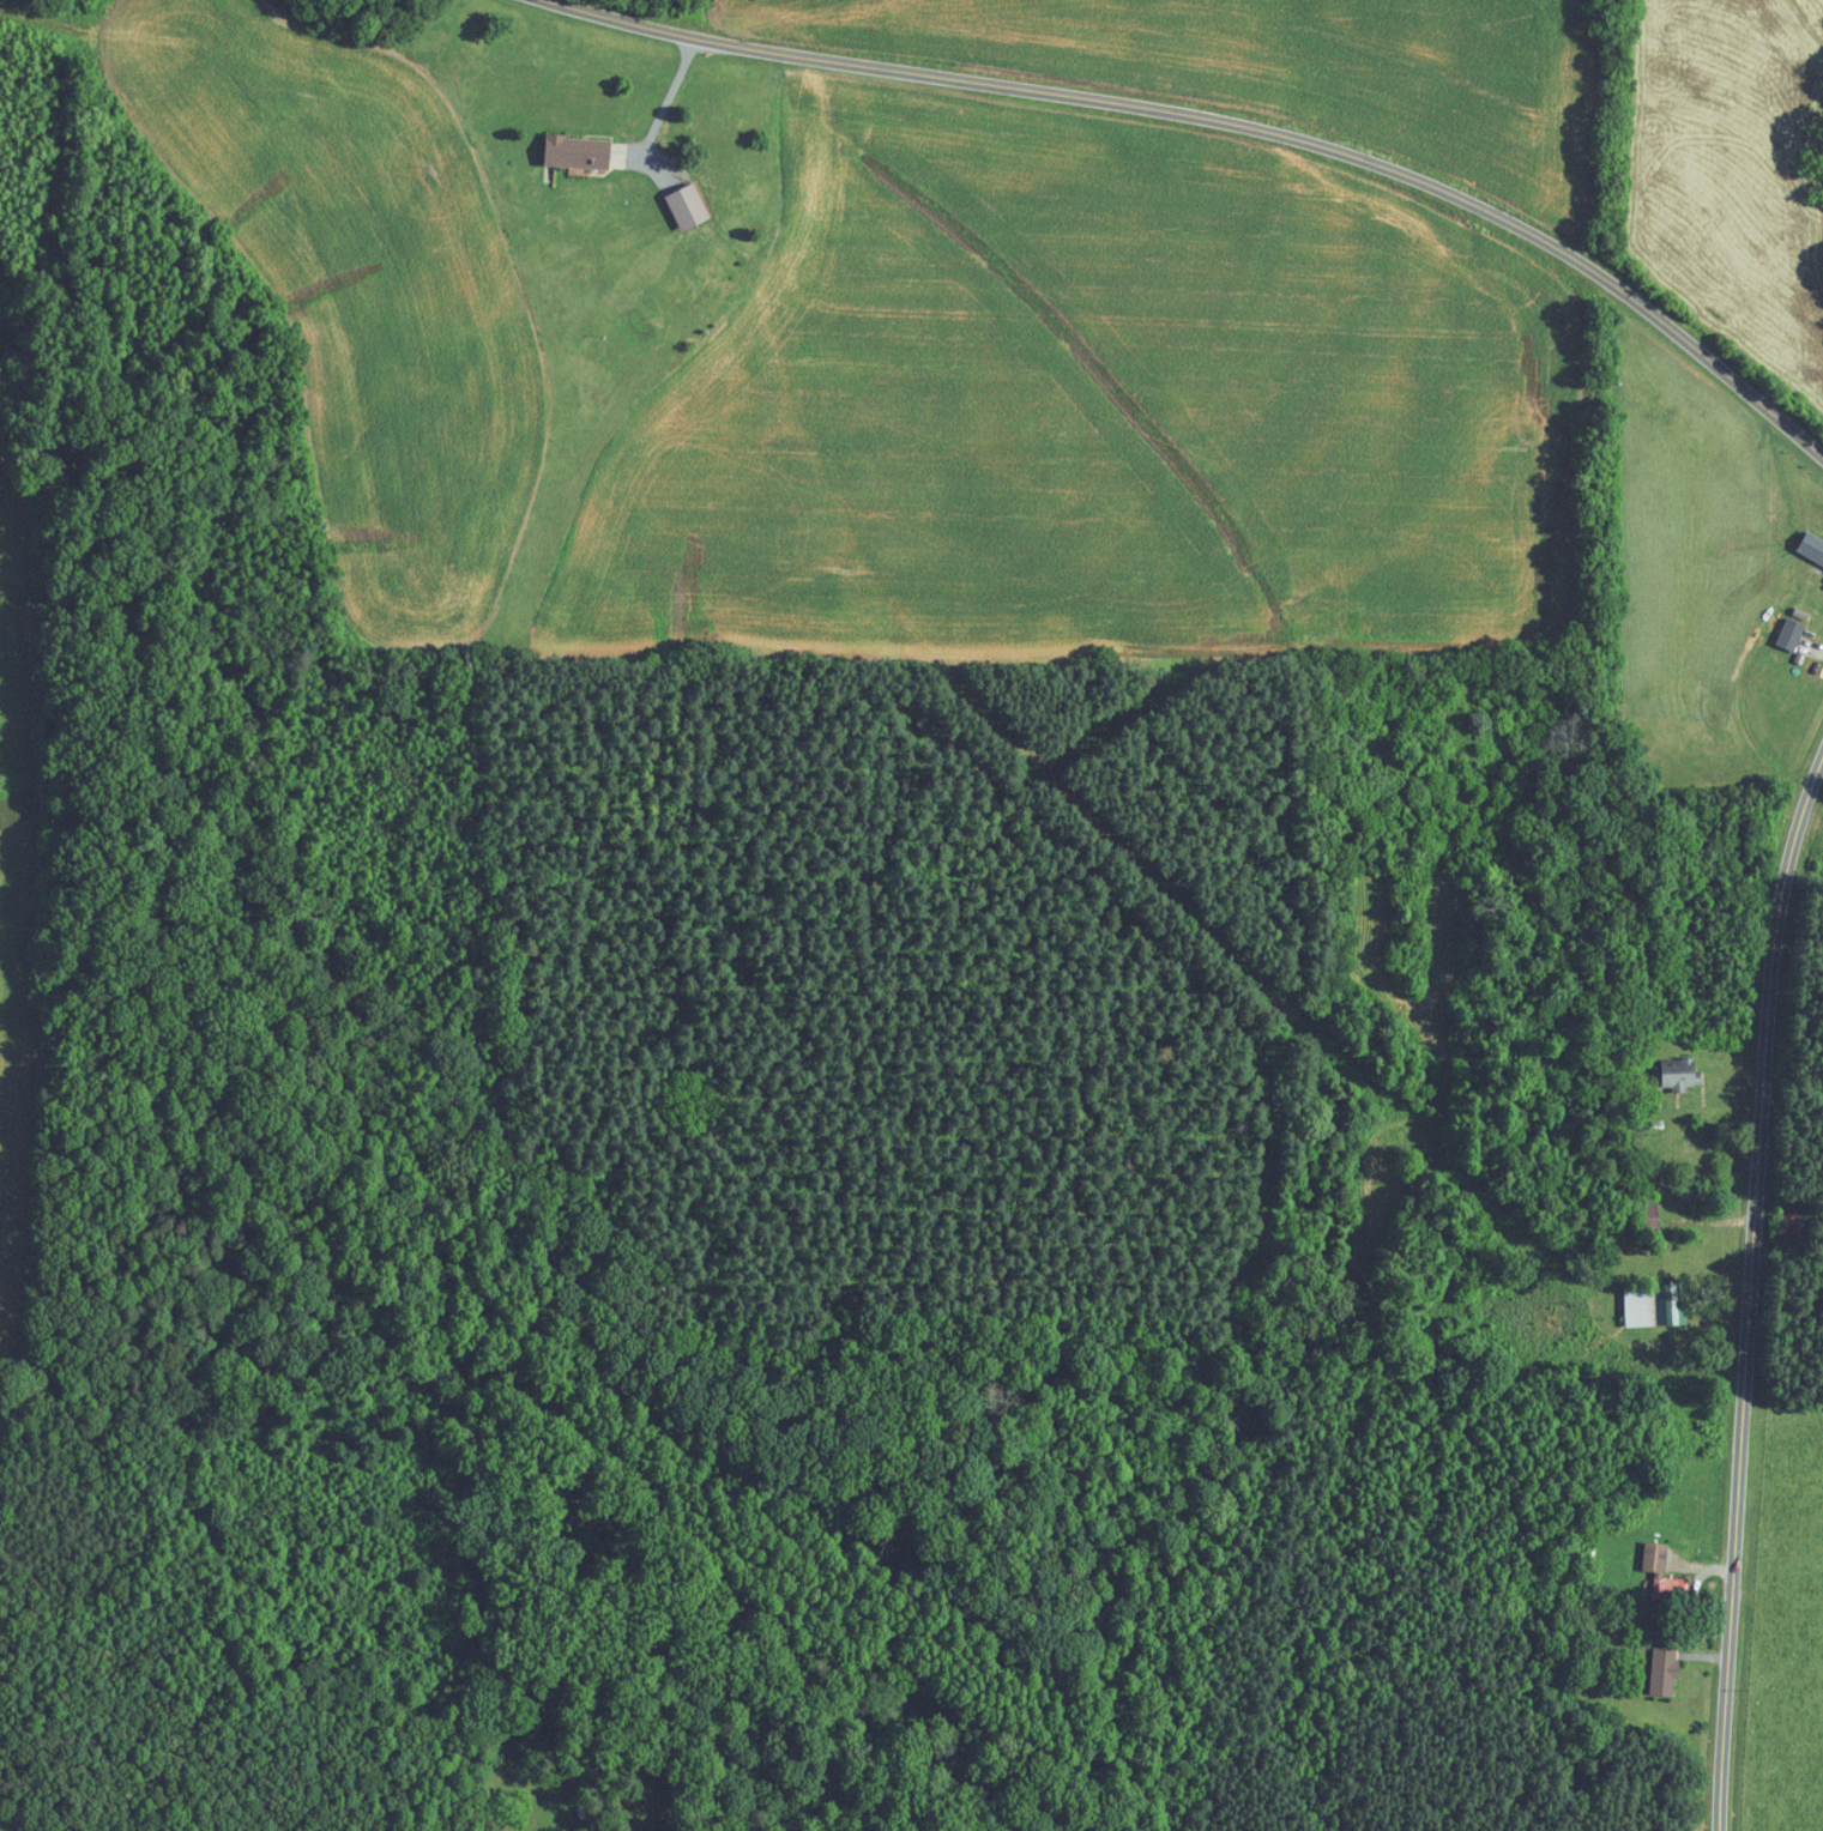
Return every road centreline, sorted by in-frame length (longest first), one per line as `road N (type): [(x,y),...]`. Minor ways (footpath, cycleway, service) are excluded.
road 1 (residential): [(1822,448),(1517,220),(1399,167),(1255,127),(629,24),(558,0)]
road 2 (residential): [(1717,1830),(1722,1638),(1770,966),(1785,846),(1822,741)]
road 3 (residential): [(1148,110),(825,815)]

